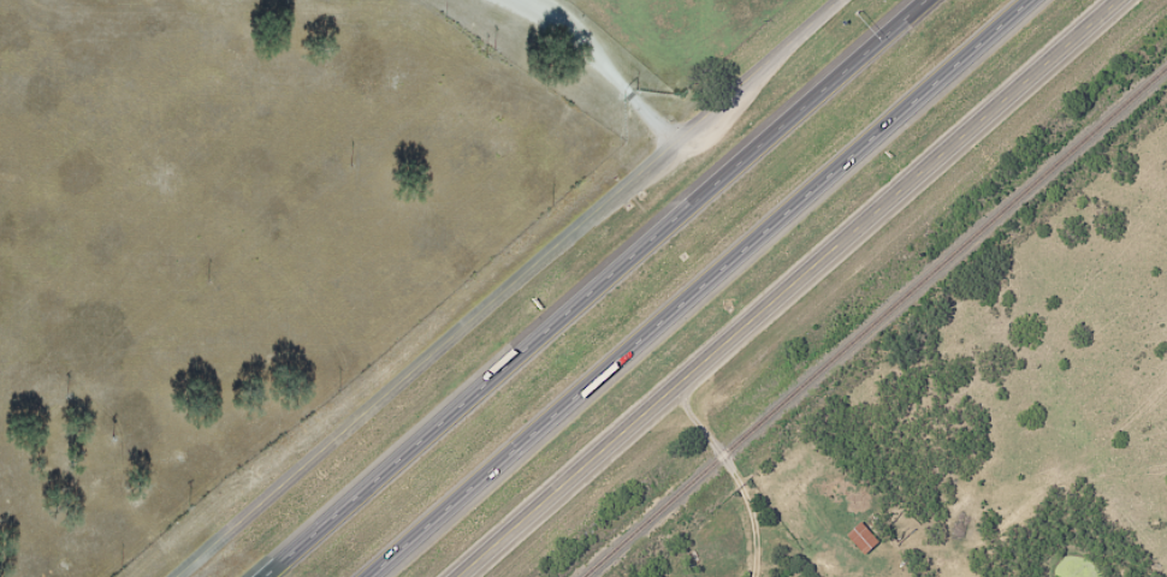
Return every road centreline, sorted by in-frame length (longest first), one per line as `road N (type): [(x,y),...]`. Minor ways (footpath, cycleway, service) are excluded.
road 1 (motorway): [(369,576),(1032,0)]
road 2 (tertiary): [(837,0),(176,576)]
road 3 (motorway): [(915,0),(260,576)]
road 4 (tertiary): [(462,576),(688,368),(1116,0)]
road 5 (residential): [(675,141),(587,44),(516,0)]

